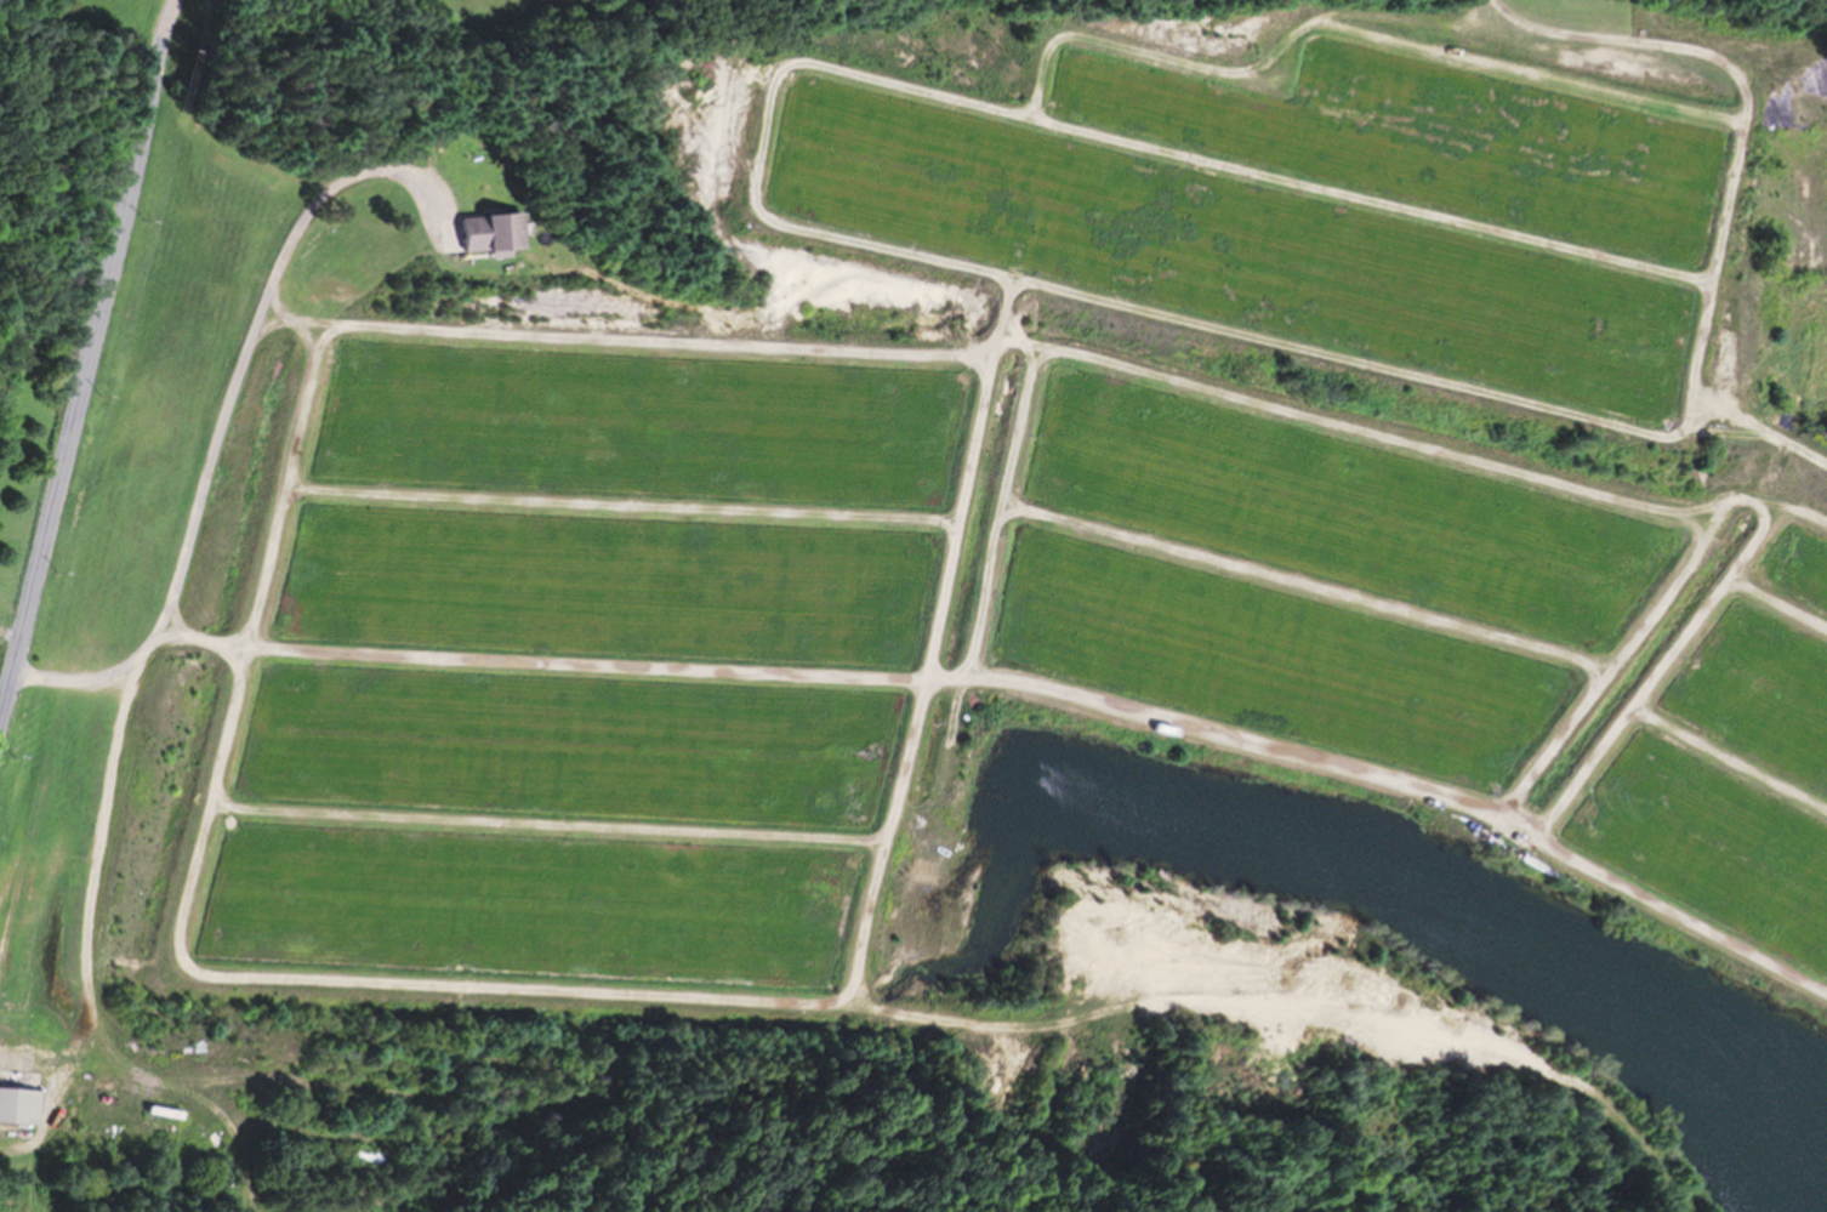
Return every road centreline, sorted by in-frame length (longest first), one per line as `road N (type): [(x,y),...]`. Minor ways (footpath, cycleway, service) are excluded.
road 1 (residential): [(0,722),(186,29),(324,0)]

